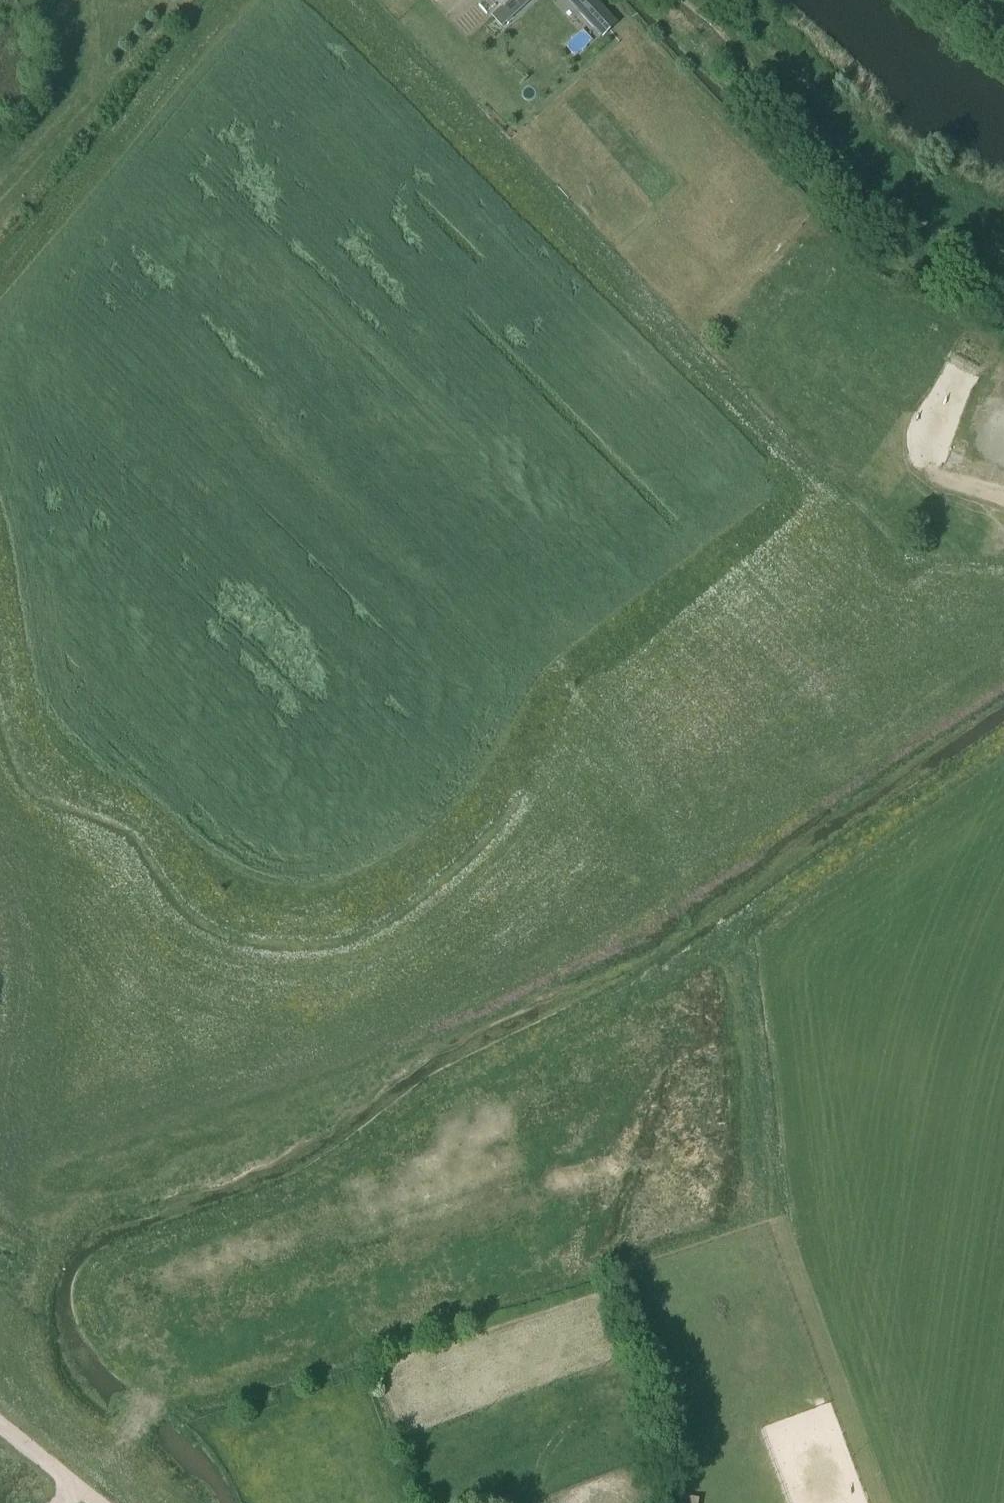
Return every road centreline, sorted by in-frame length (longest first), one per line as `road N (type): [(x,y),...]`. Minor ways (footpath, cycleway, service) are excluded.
road 1 (track): [(0,1426),(97,1502)]

